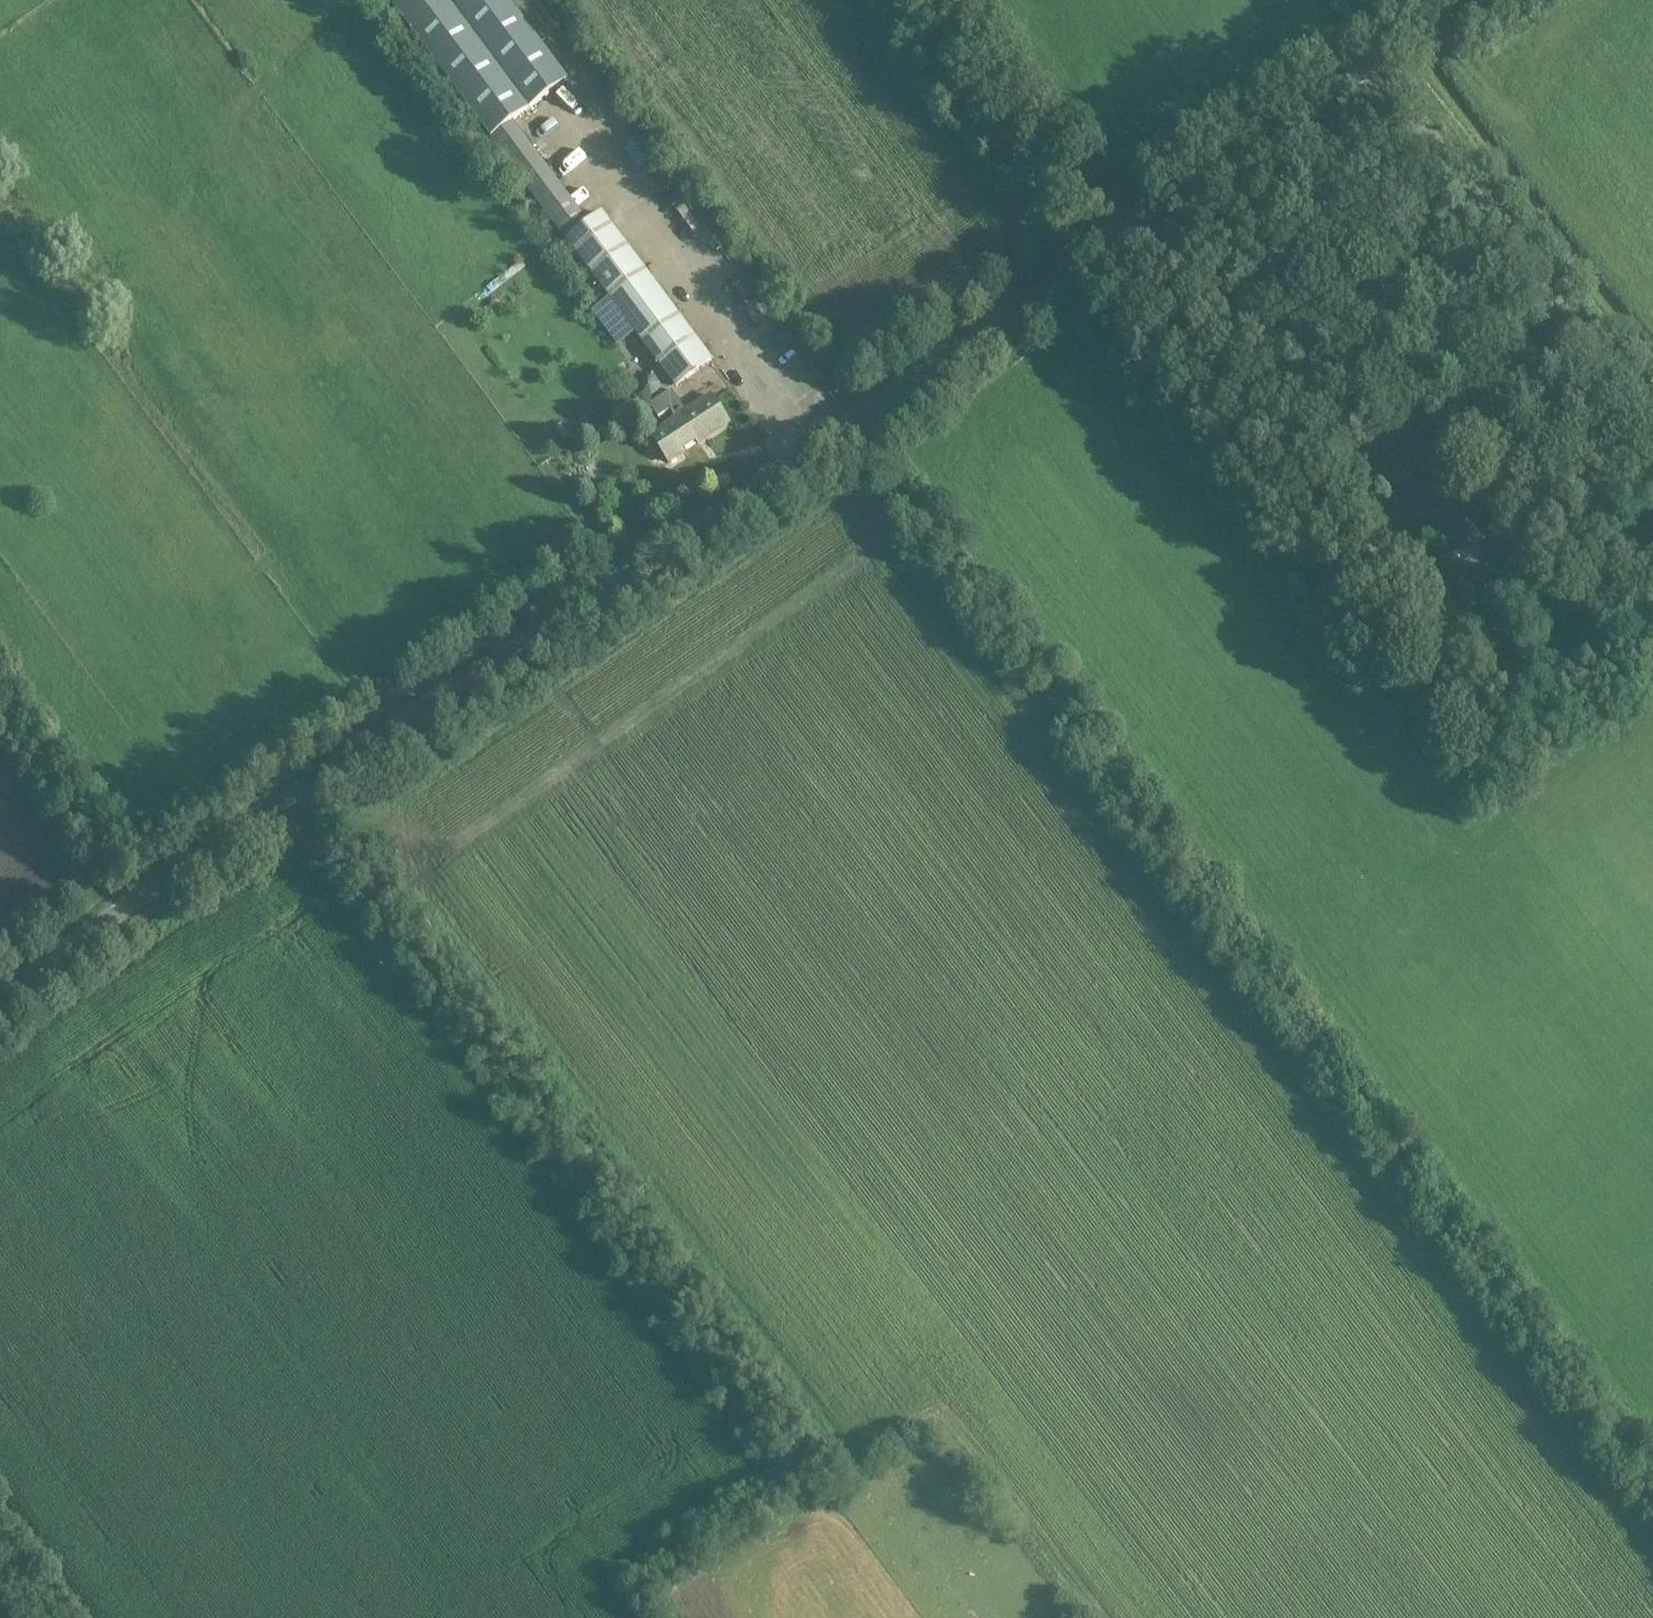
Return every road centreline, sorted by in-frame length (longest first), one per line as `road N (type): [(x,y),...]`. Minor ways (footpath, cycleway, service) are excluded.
road 1 (unclassified): [(0,997),(111,914),(1119,243)]
road 2 (unclassified): [(1652,425),(1383,66)]
road 3 (unclassified): [(1119,243),(1383,66)]
road 4 (unclassified): [(1119,243),(937,0)]

